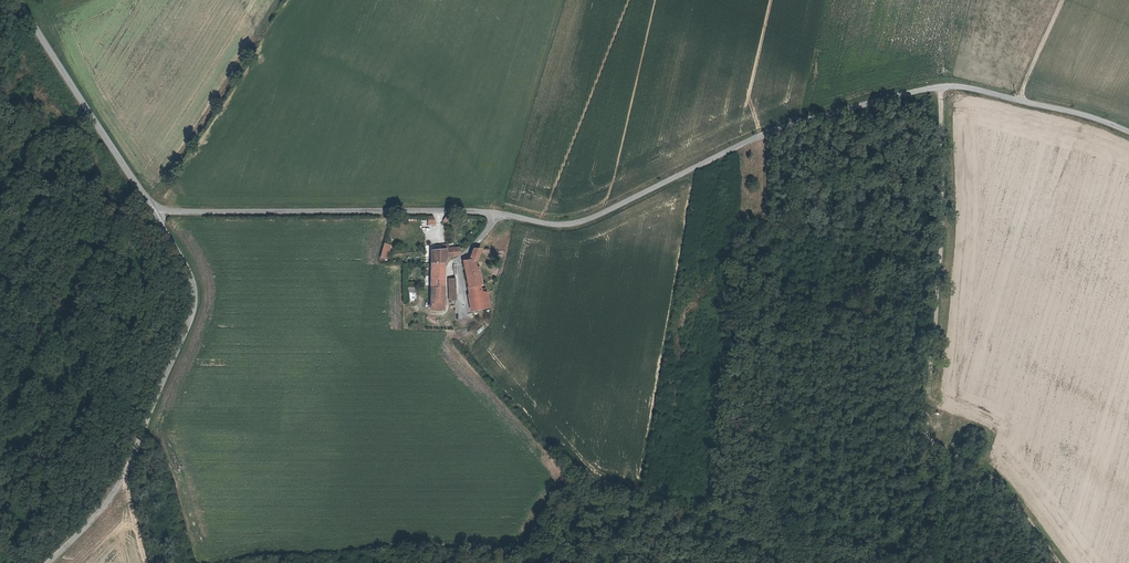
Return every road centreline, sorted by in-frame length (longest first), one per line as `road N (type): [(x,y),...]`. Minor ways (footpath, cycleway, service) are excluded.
road 1 (unclassified): [(153,210),(476,212),(561,226),(606,213),(743,141),(814,115),(954,86),(1083,114),(1128,133)]
road 2 (track): [(1052,562),(996,485),(929,435),(938,88)]
road 3 (unclassified): [(153,210),(188,276),(190,314),(103,508),(50,562)]
road 4 (unclassified): [(20,0),(153,210)]

